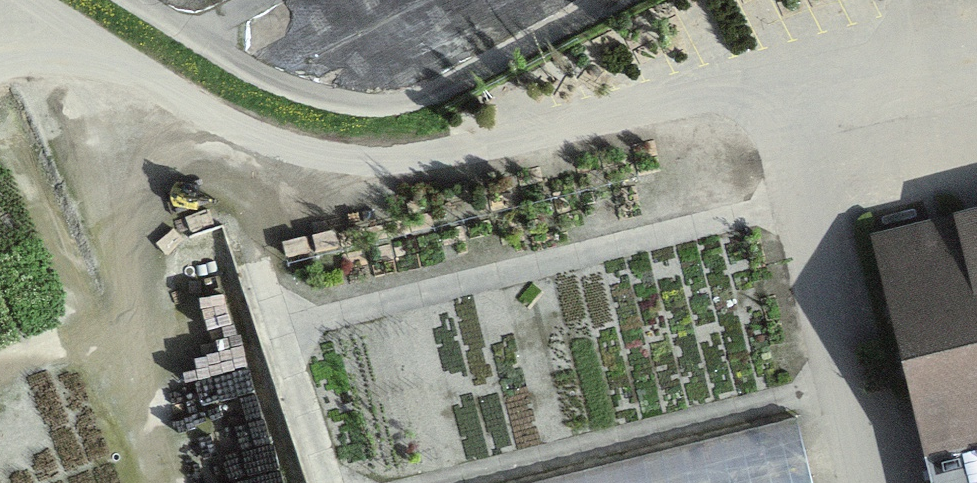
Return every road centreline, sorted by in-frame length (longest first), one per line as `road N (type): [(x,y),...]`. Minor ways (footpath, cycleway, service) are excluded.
road 1 (track): [(598,0),(363,98),(198,54),(111,0)]
road 2 (track): [(491,158),(322,165),(196,115),(18,0)]
road 3 (unclassified): [(976,60),(491,158)]
road 4 (track): [(223,126),(189,205),(189,307),(246,482)]

